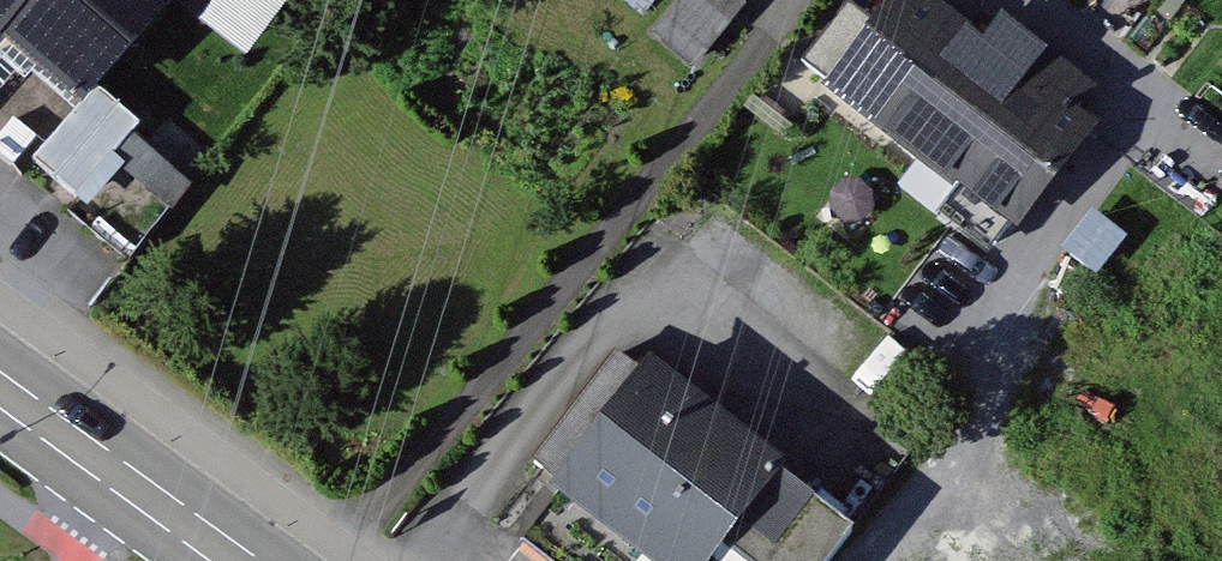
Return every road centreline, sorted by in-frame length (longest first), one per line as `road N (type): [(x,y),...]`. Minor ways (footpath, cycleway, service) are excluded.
road 1 (secondary): [(253,560),(0,378)]

